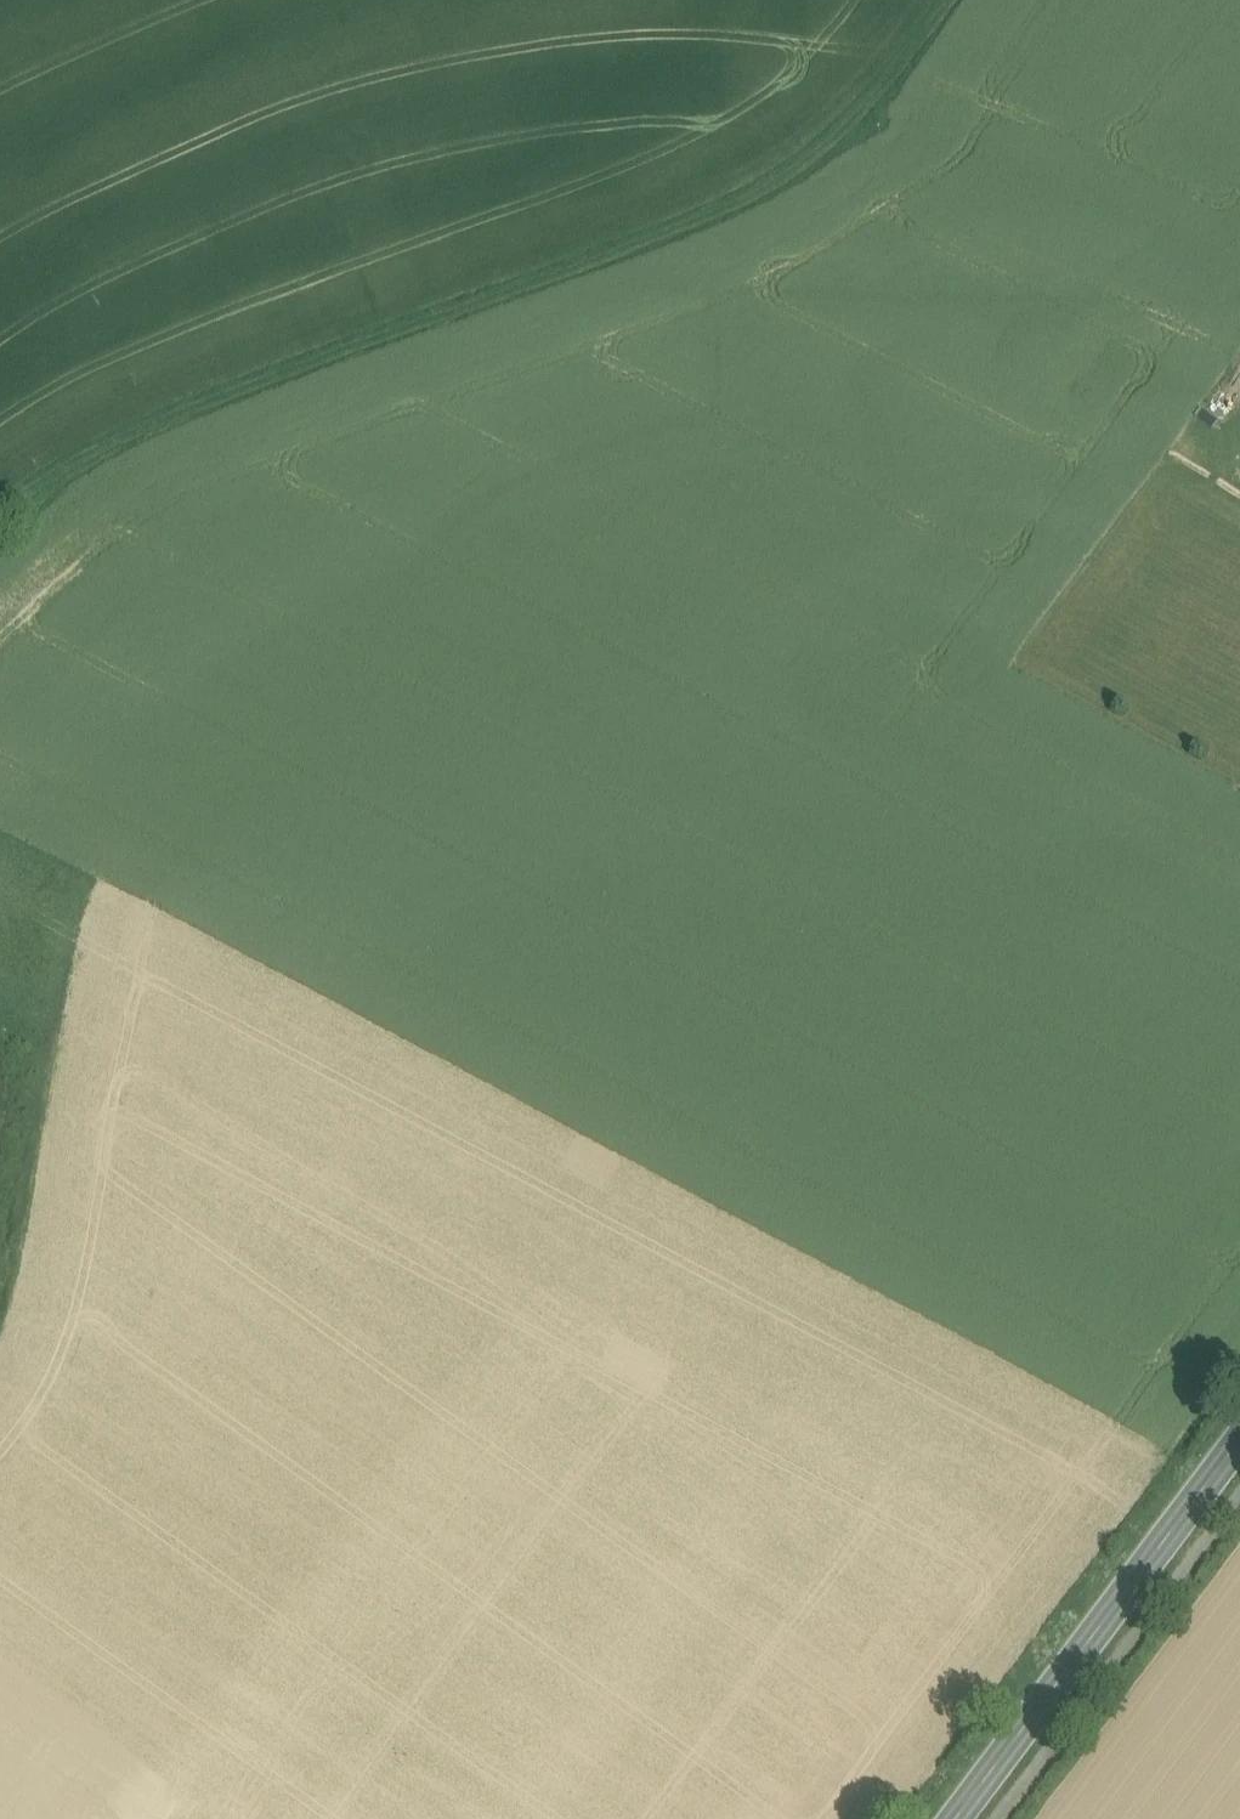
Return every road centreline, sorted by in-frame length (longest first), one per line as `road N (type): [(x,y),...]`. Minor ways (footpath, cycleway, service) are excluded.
road 1 (secondary): [(1239,1444),(956,1818)]

